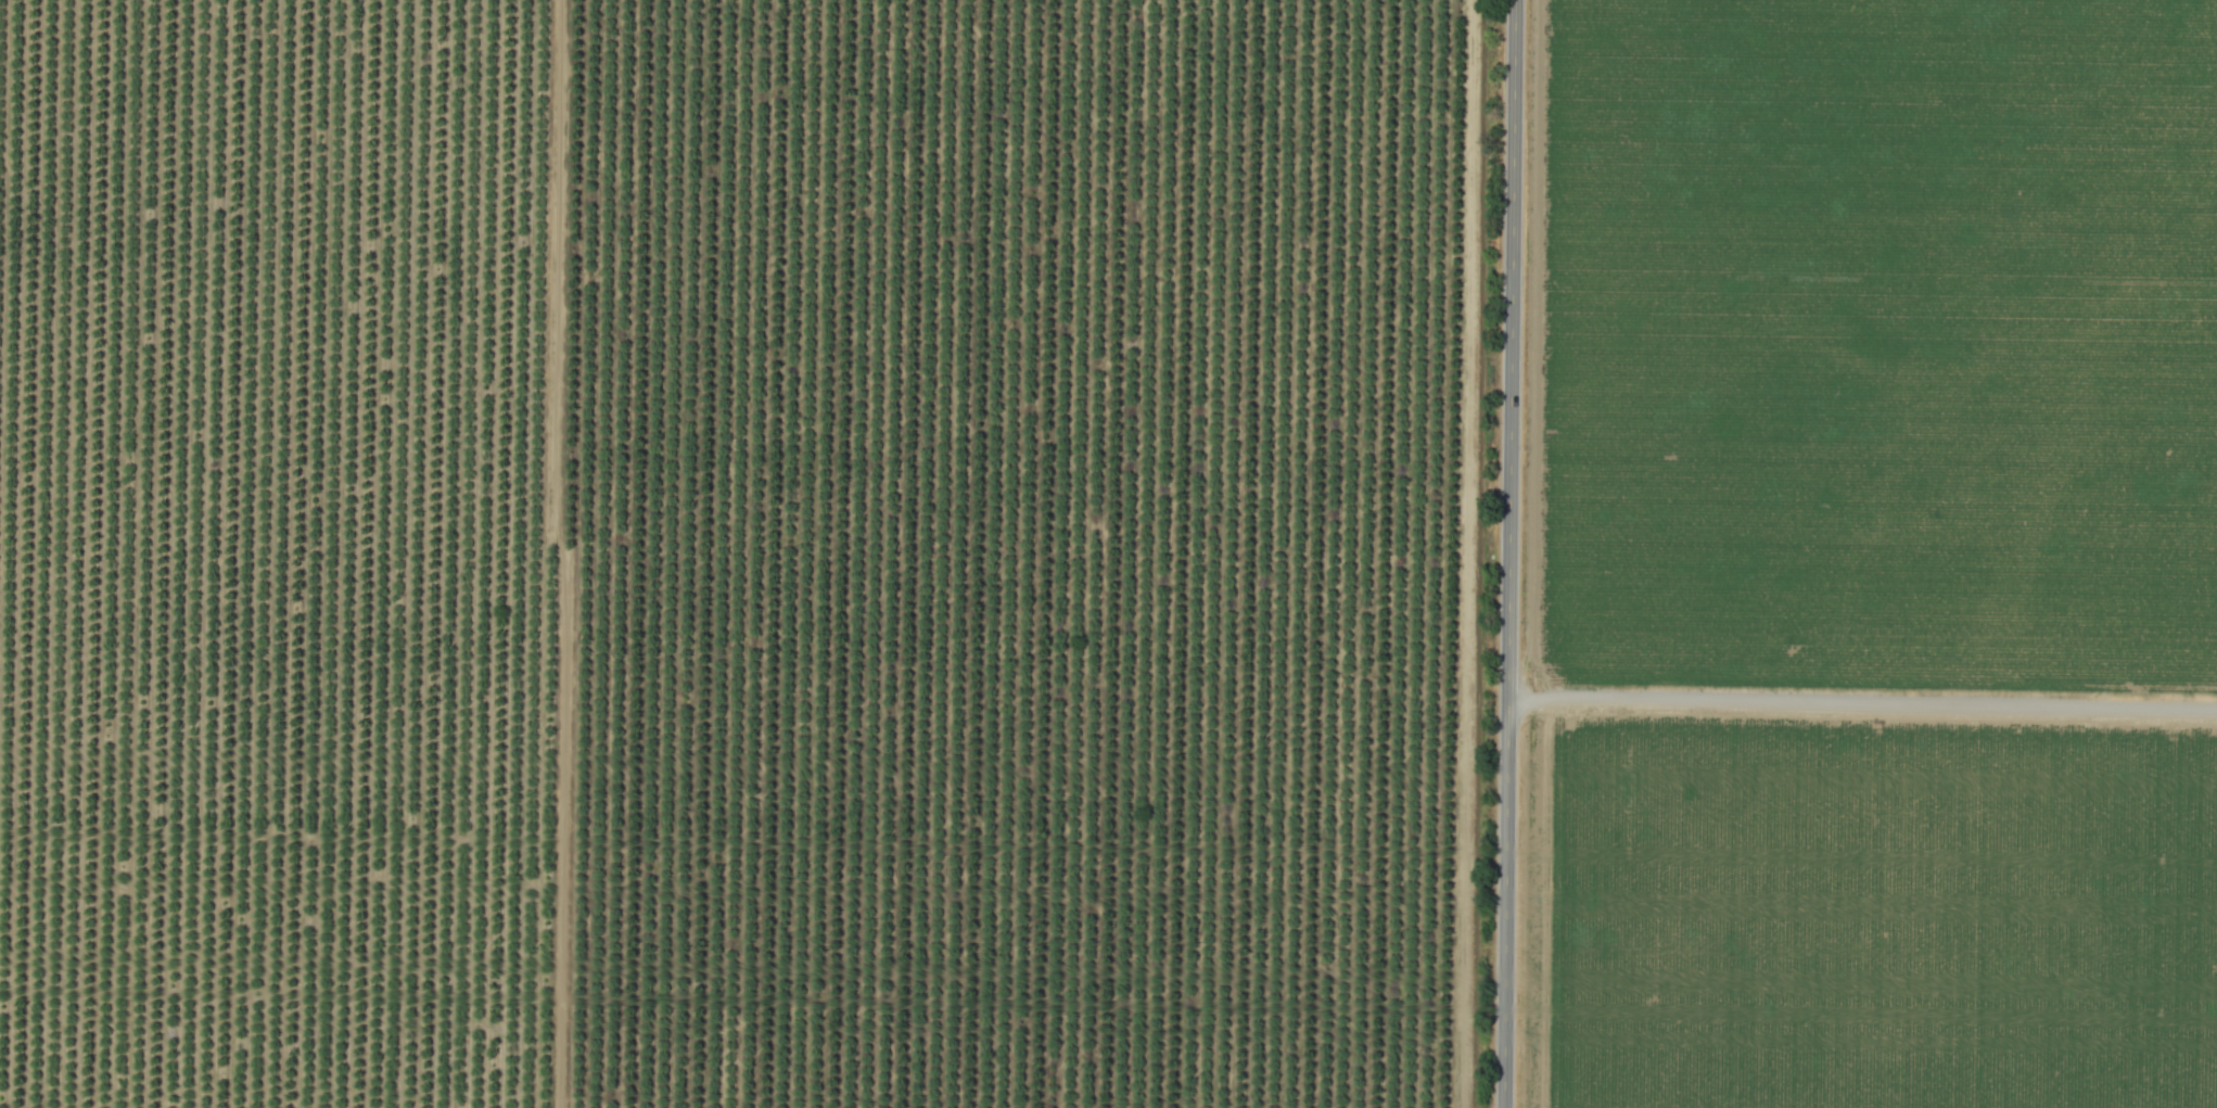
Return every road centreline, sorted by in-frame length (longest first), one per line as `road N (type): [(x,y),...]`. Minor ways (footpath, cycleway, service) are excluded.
road 1 (secondary): [(1513,0),(1503,1107)]

